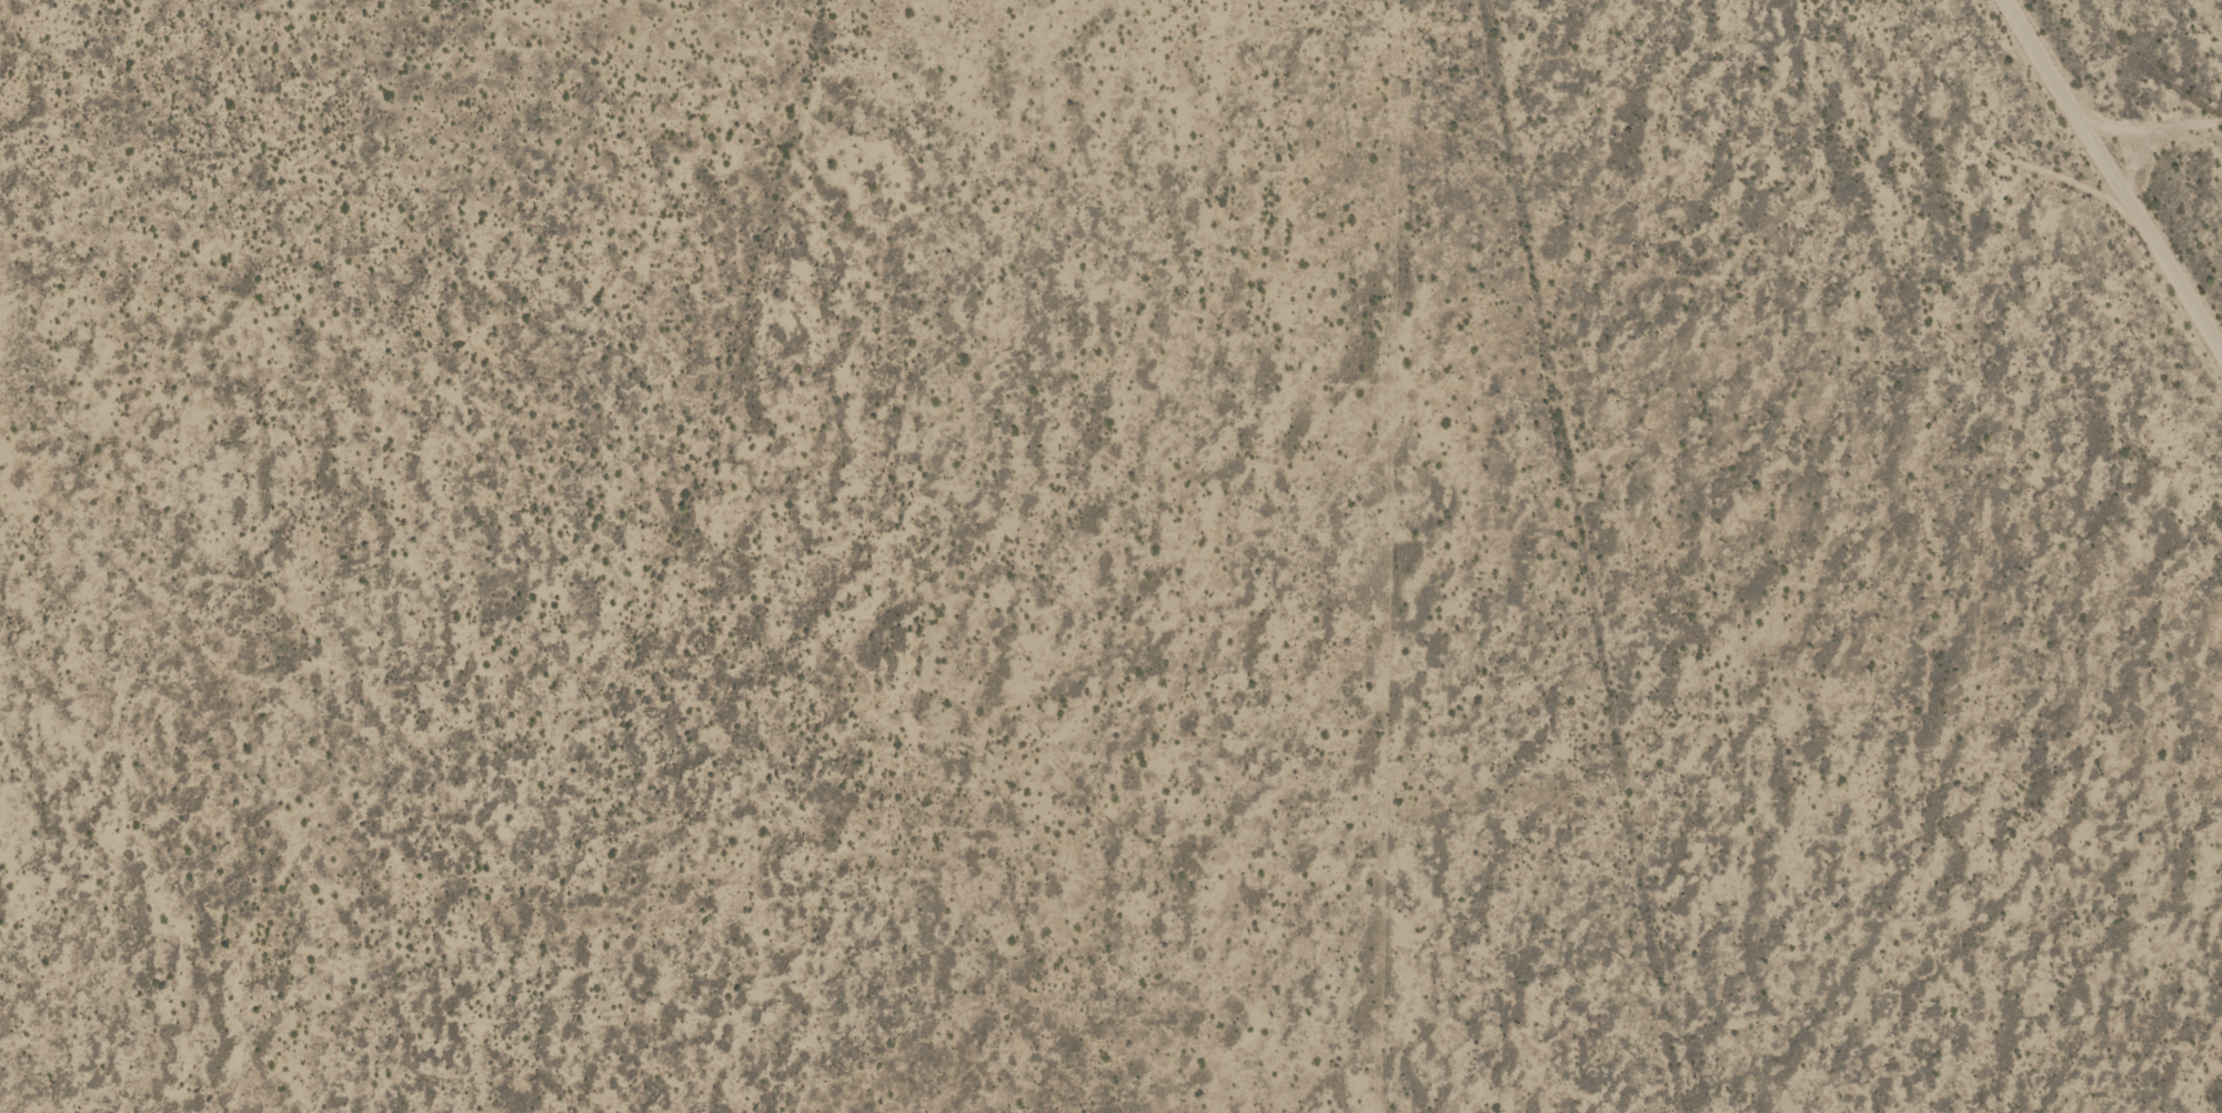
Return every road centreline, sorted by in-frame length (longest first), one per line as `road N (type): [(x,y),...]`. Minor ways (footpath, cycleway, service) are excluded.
road 1 (track): [(2221,372),(1988,0)]

